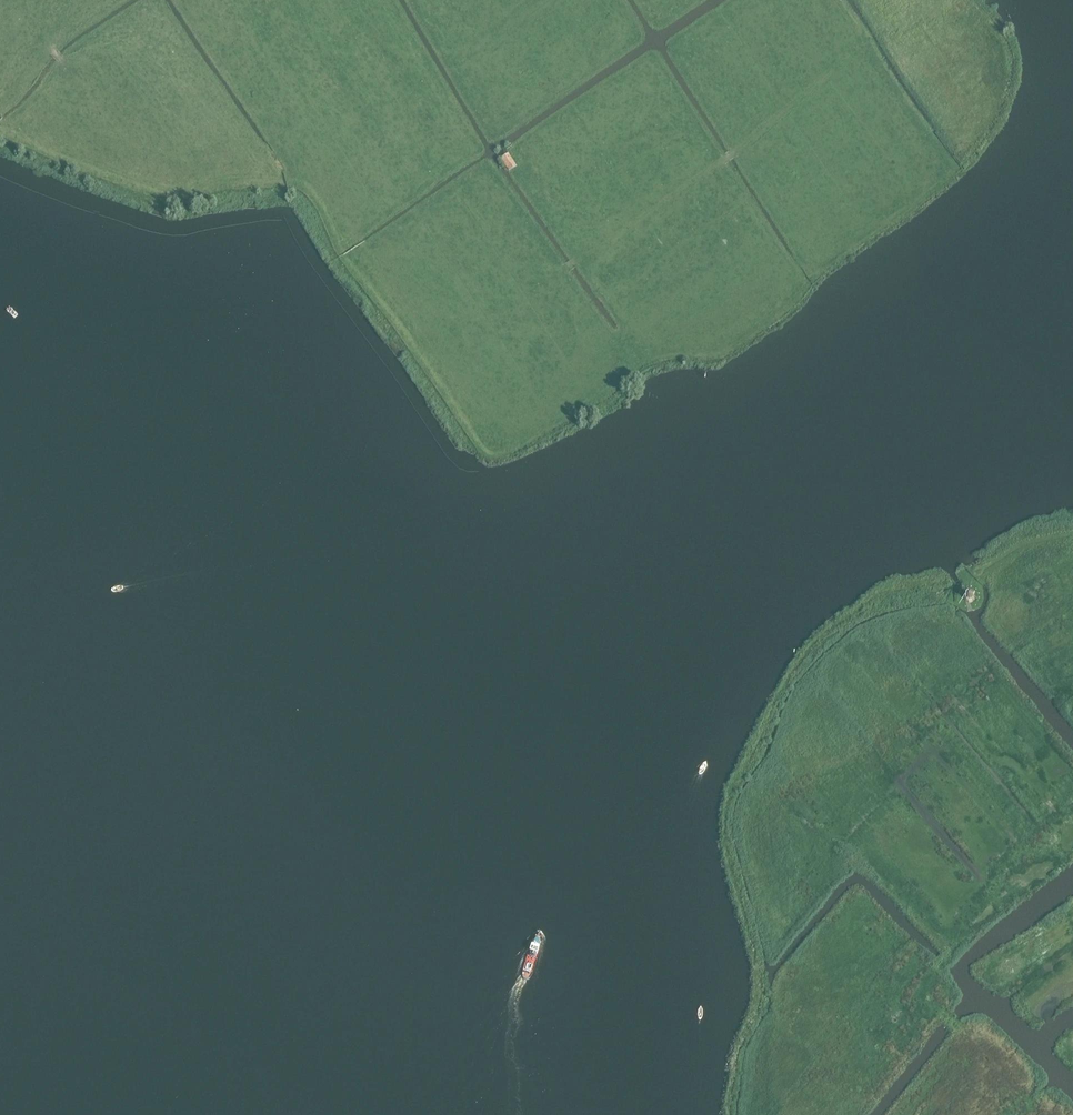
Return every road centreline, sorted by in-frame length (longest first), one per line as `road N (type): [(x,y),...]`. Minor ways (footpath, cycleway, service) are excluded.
road 1 (track): [(566,266),(727,157),(860,33),(934,147)]

